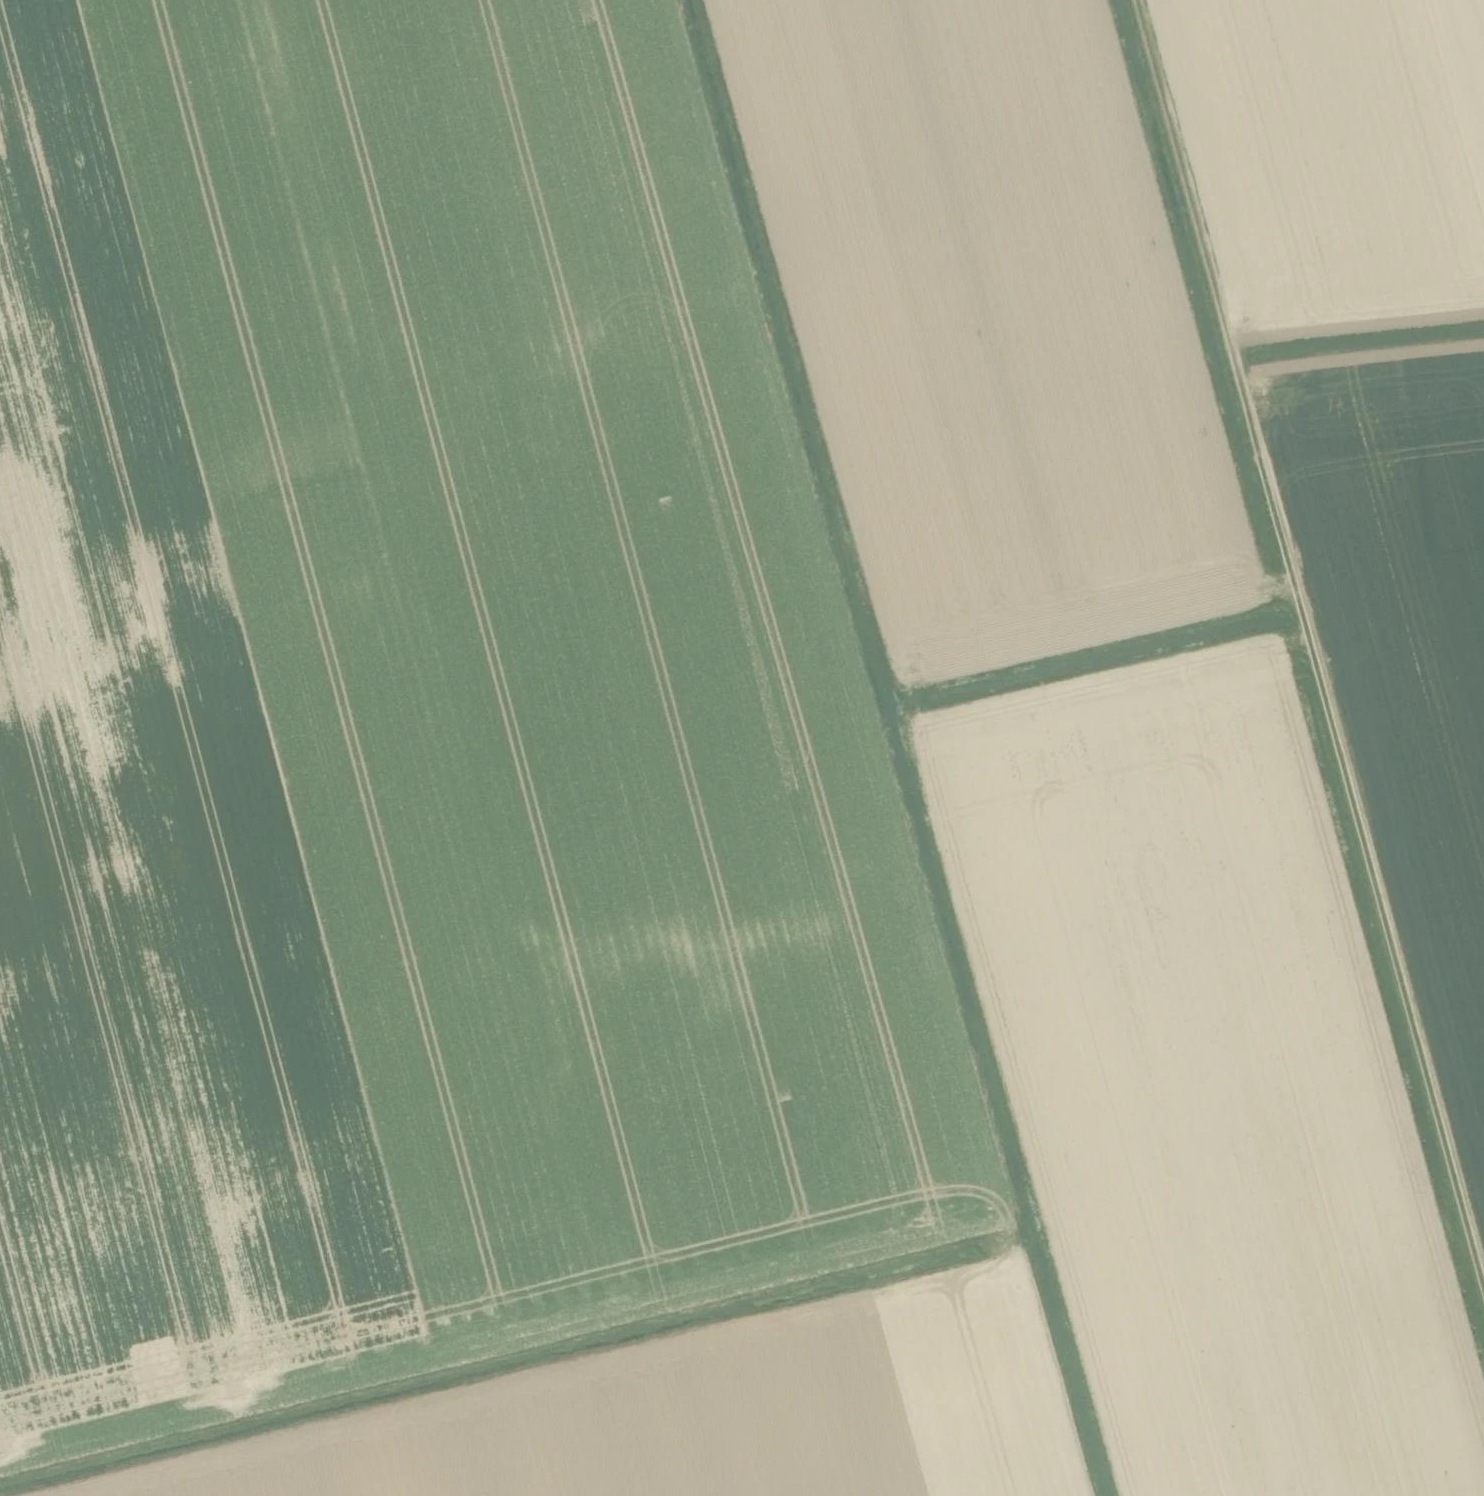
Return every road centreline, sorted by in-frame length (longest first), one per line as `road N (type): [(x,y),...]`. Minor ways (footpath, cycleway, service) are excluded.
road 1 (track): [(1483,1292),(1232,340)]

